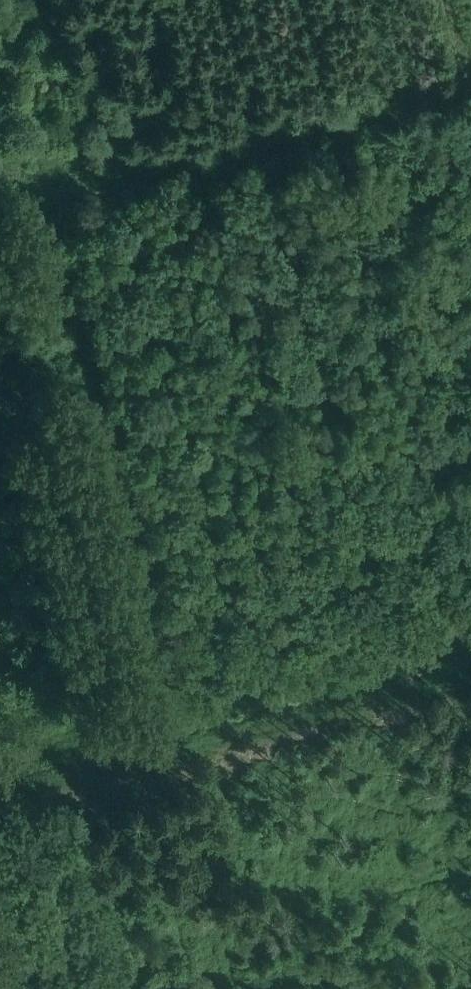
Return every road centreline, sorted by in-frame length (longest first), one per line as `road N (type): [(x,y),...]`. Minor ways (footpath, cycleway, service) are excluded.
road 1 (track): [(0,196),(66,197),(470,95)]

